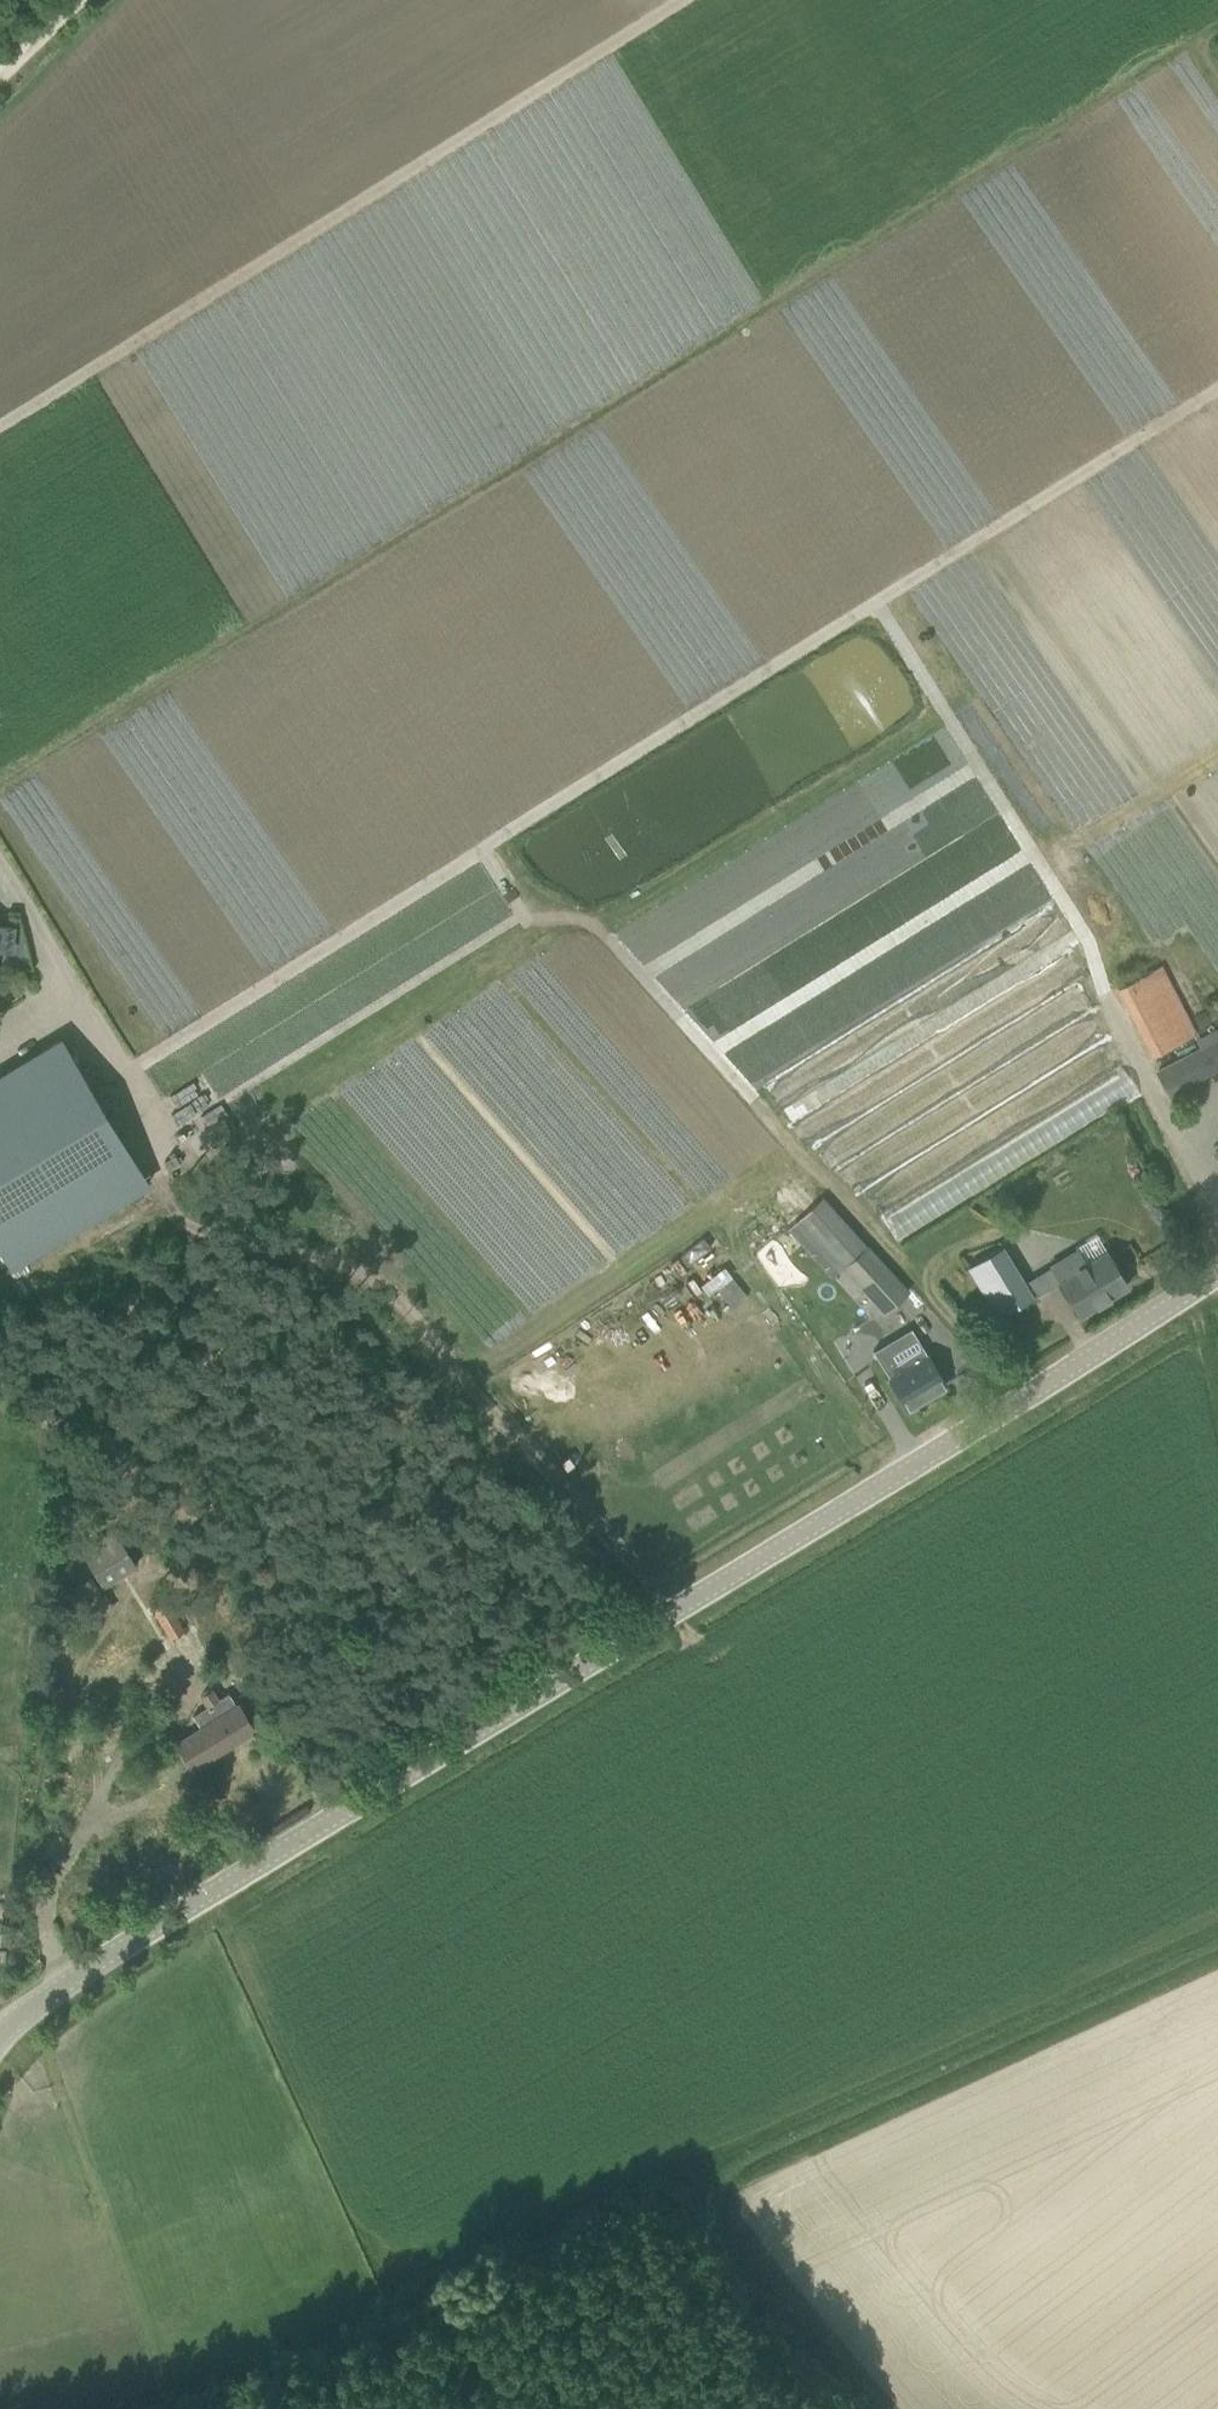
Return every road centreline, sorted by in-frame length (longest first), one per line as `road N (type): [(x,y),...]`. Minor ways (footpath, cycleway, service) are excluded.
road 1 (tertiary): [(0,2033),(1217,1263)]

